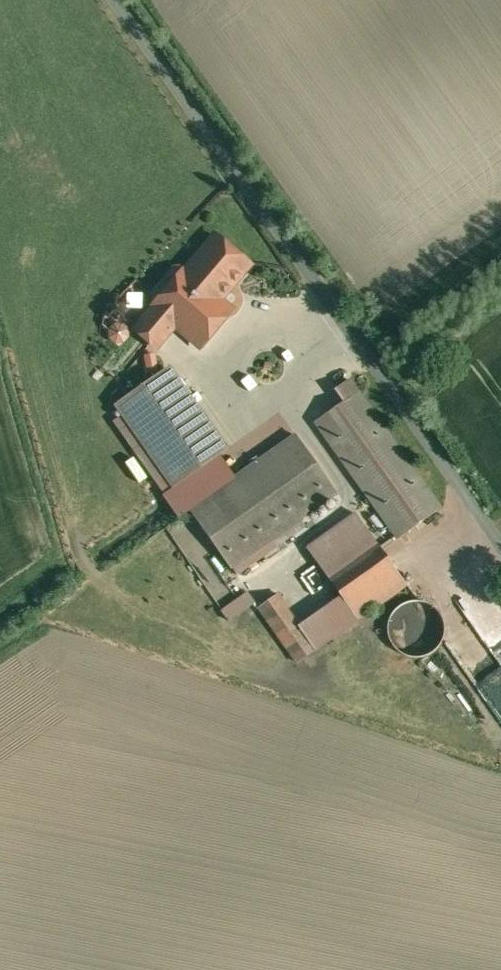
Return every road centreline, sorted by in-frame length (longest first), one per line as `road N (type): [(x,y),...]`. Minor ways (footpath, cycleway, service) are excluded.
road 1 (unclassified): [(124,0),(500,534)]

